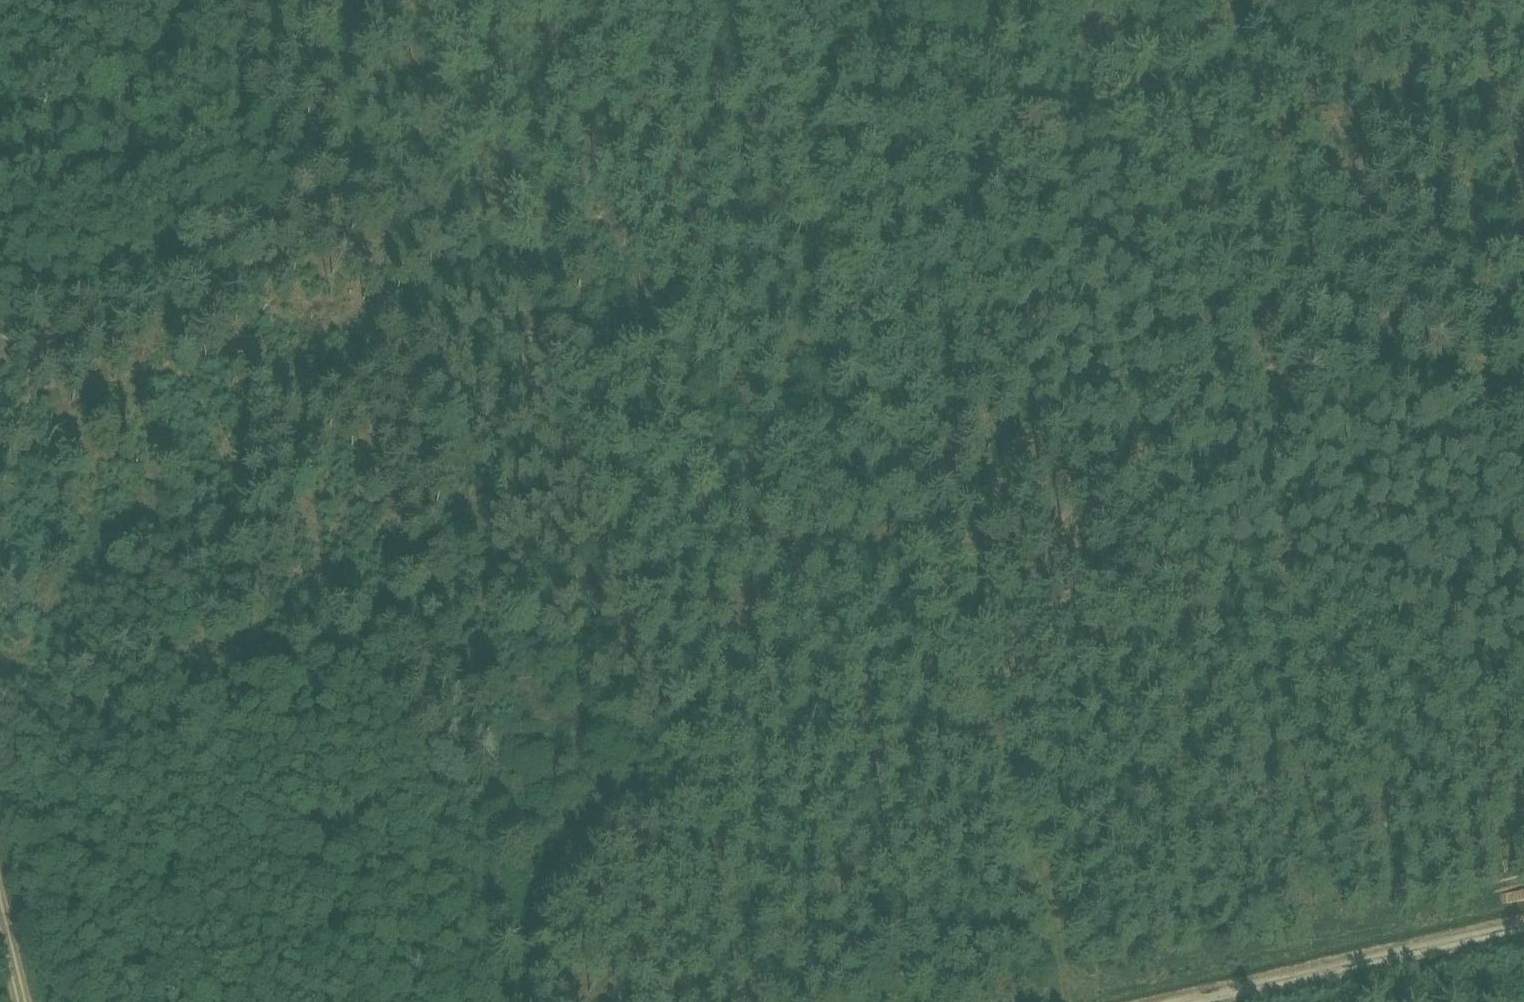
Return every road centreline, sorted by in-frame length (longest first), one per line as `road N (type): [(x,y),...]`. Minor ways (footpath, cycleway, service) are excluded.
road 1 (track): [(1196,1001),(1523,927)]

